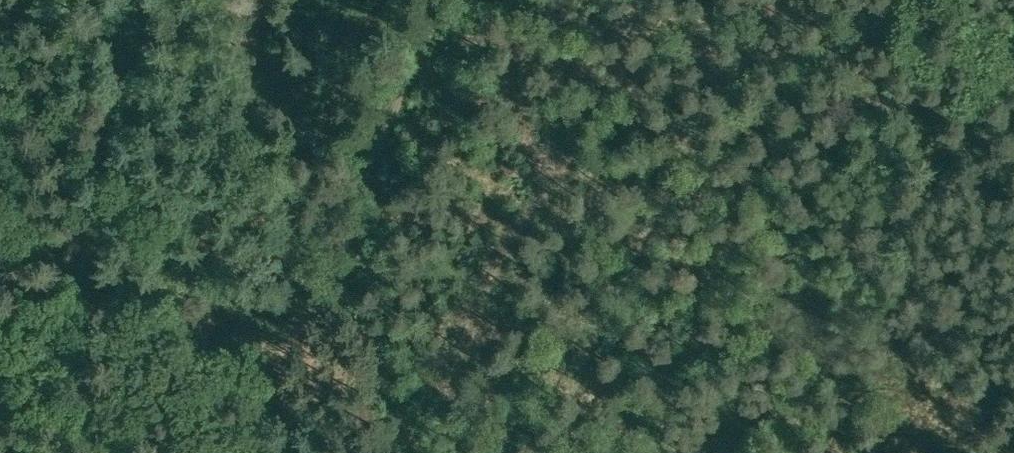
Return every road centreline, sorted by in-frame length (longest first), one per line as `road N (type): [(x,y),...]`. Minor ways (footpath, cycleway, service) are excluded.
road 1 (track): [(464,0),(359,250),(447,452)]

